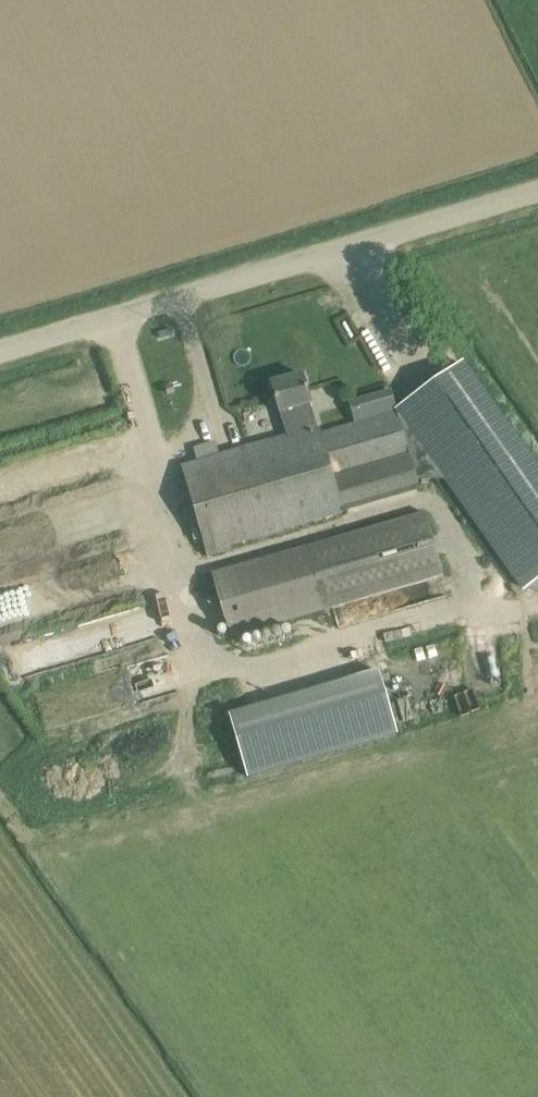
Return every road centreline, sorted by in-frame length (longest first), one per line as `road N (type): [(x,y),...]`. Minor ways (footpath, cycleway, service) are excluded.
road 1 (unclassified): [(0,353),(537,191)]

